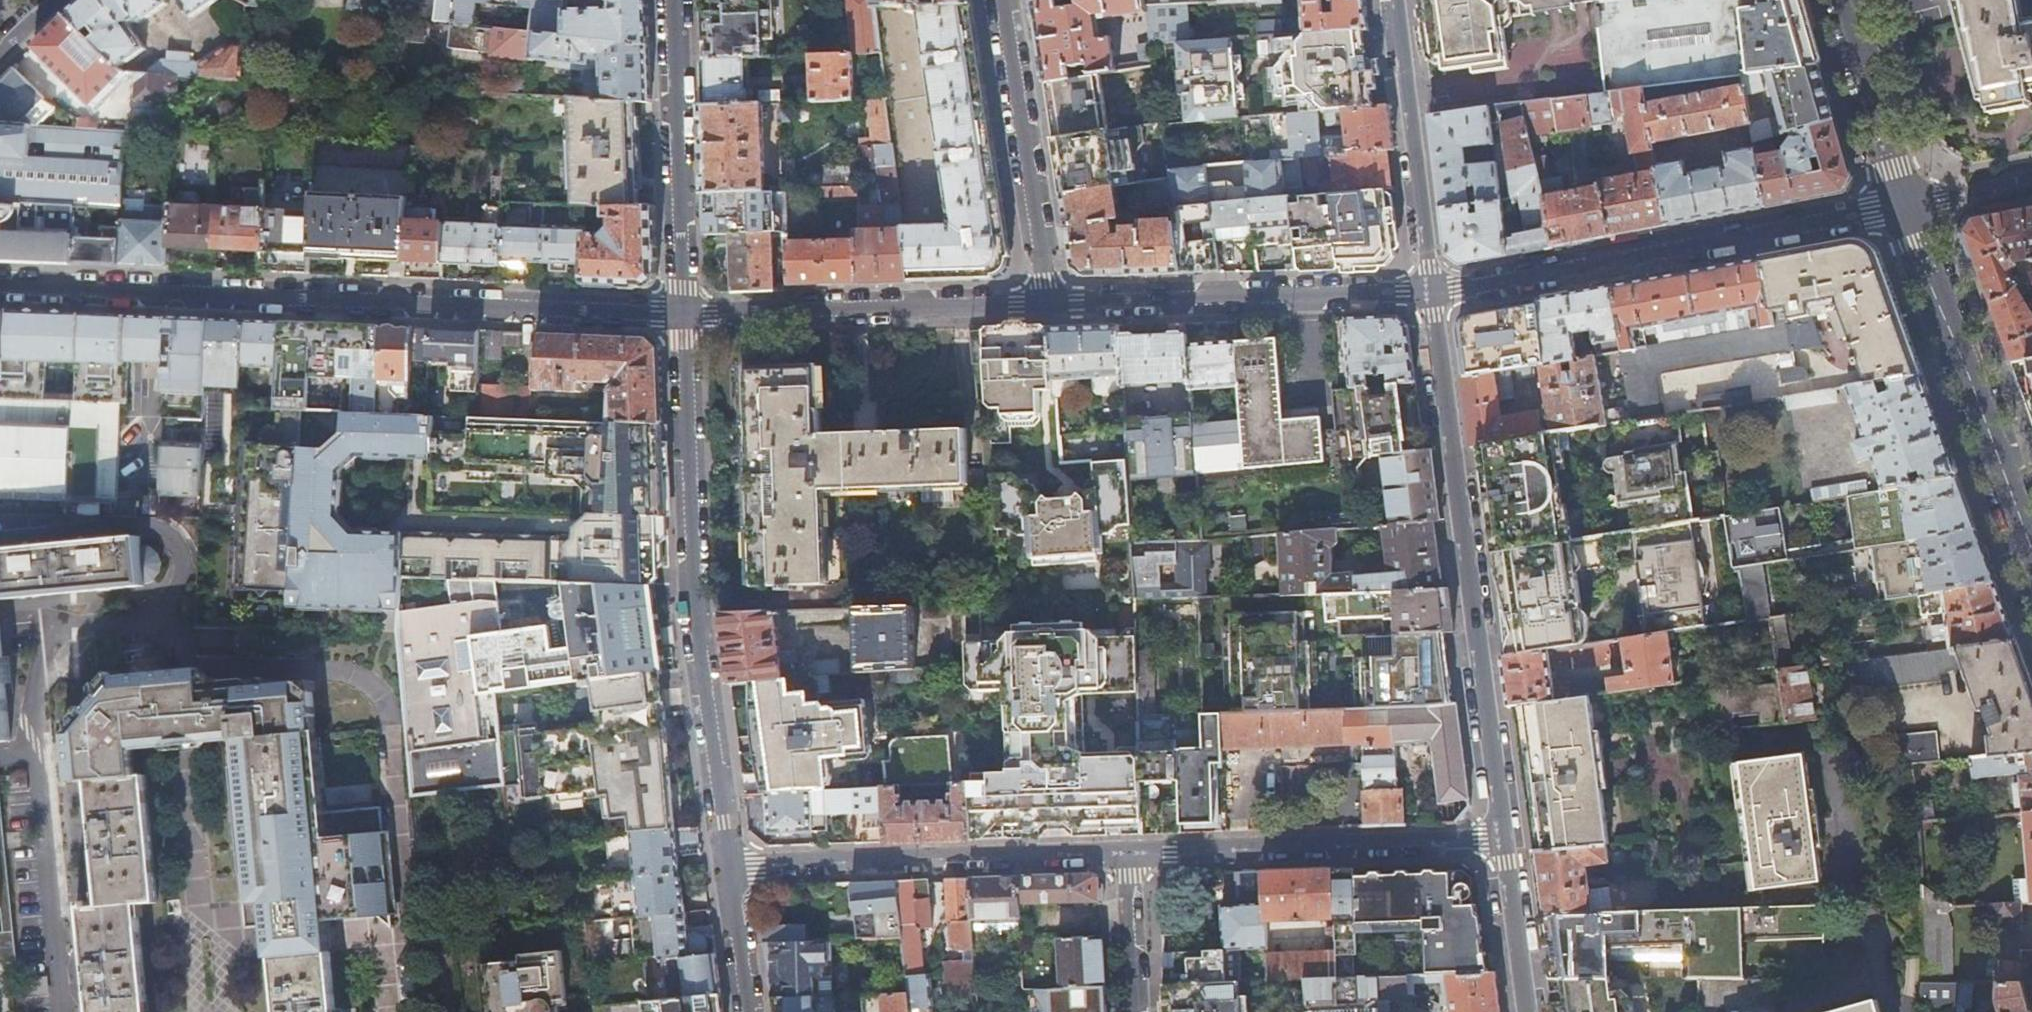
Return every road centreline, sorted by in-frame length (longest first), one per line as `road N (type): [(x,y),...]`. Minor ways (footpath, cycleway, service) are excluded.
road 1 (residential): [(685,317),(0,287)]
road 2 (residential): [(685,317),(691,620),(728,866)]
road 3 (residential): [(1502,836),(1431,291)]
road 4 (residential): [(1922,205),(1431,291)]
road 5 (residential): [(1131,849),(728,866)]
road 6 (residential): [(1431,291),(1048,299)]
road 7 (residential): [(1502,836),(1131,849)]
road 8 (residential): [(1048,299),(685,317)]
road 9 (tertiary): [(2031,535),(1922,205)]
road 10 (residential): [(671,0),(685,317)]
road 11 (residential): [(1048,299),(1001,0)]
road 12 (residential): [(1431,291),(1391,0)]
road 13 (tertiary): [(1922,205),(1902,167),(1855,0)]
road 14 (residential): [(1525,1011),(1502,836)]
road 15 (residential): [(1891,1011),(1848,842)]
road 16 (residential): [(1137,1011),(1131,849)]
road 17 (residential): [(728,866),(747,1011)]

